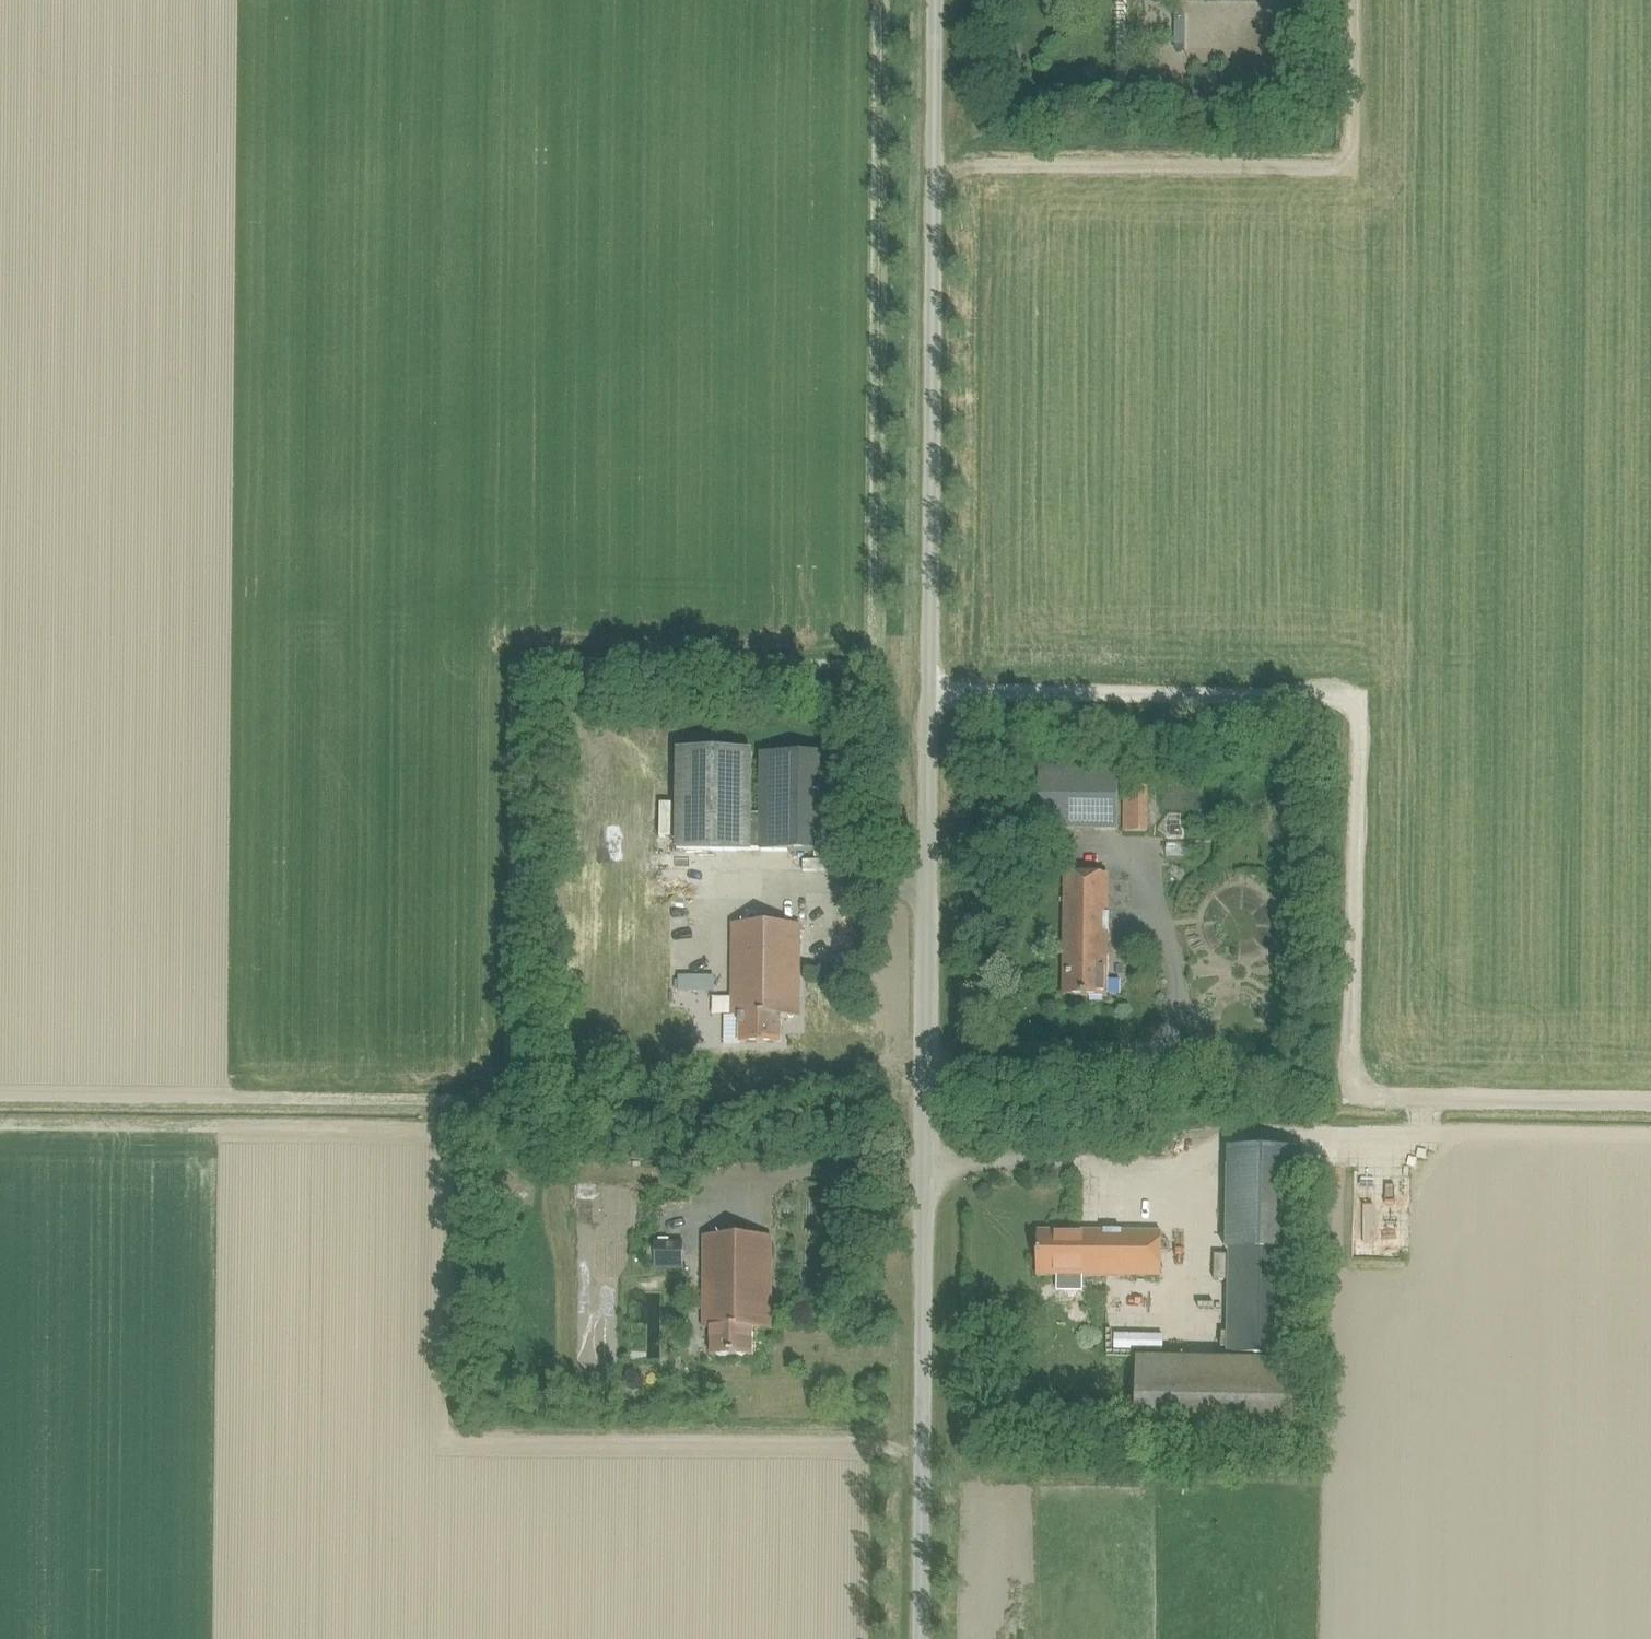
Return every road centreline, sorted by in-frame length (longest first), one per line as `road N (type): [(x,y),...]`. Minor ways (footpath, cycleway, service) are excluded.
road 1 (unclassified): [(920,1638),(935,0)]

